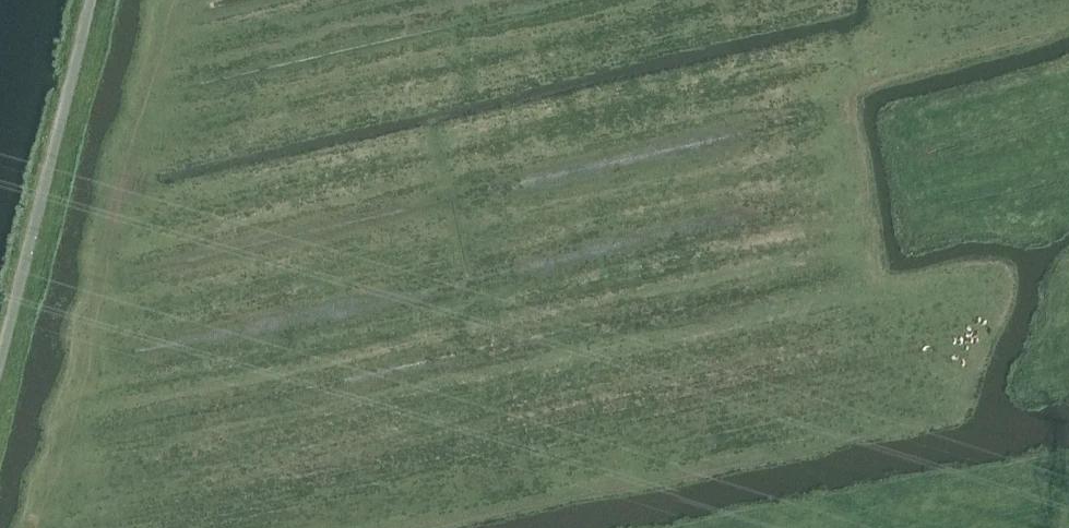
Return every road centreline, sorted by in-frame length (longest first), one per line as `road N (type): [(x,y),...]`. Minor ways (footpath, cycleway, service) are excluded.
road 1 (track): [(178,0),(131,151),(98,304)]

